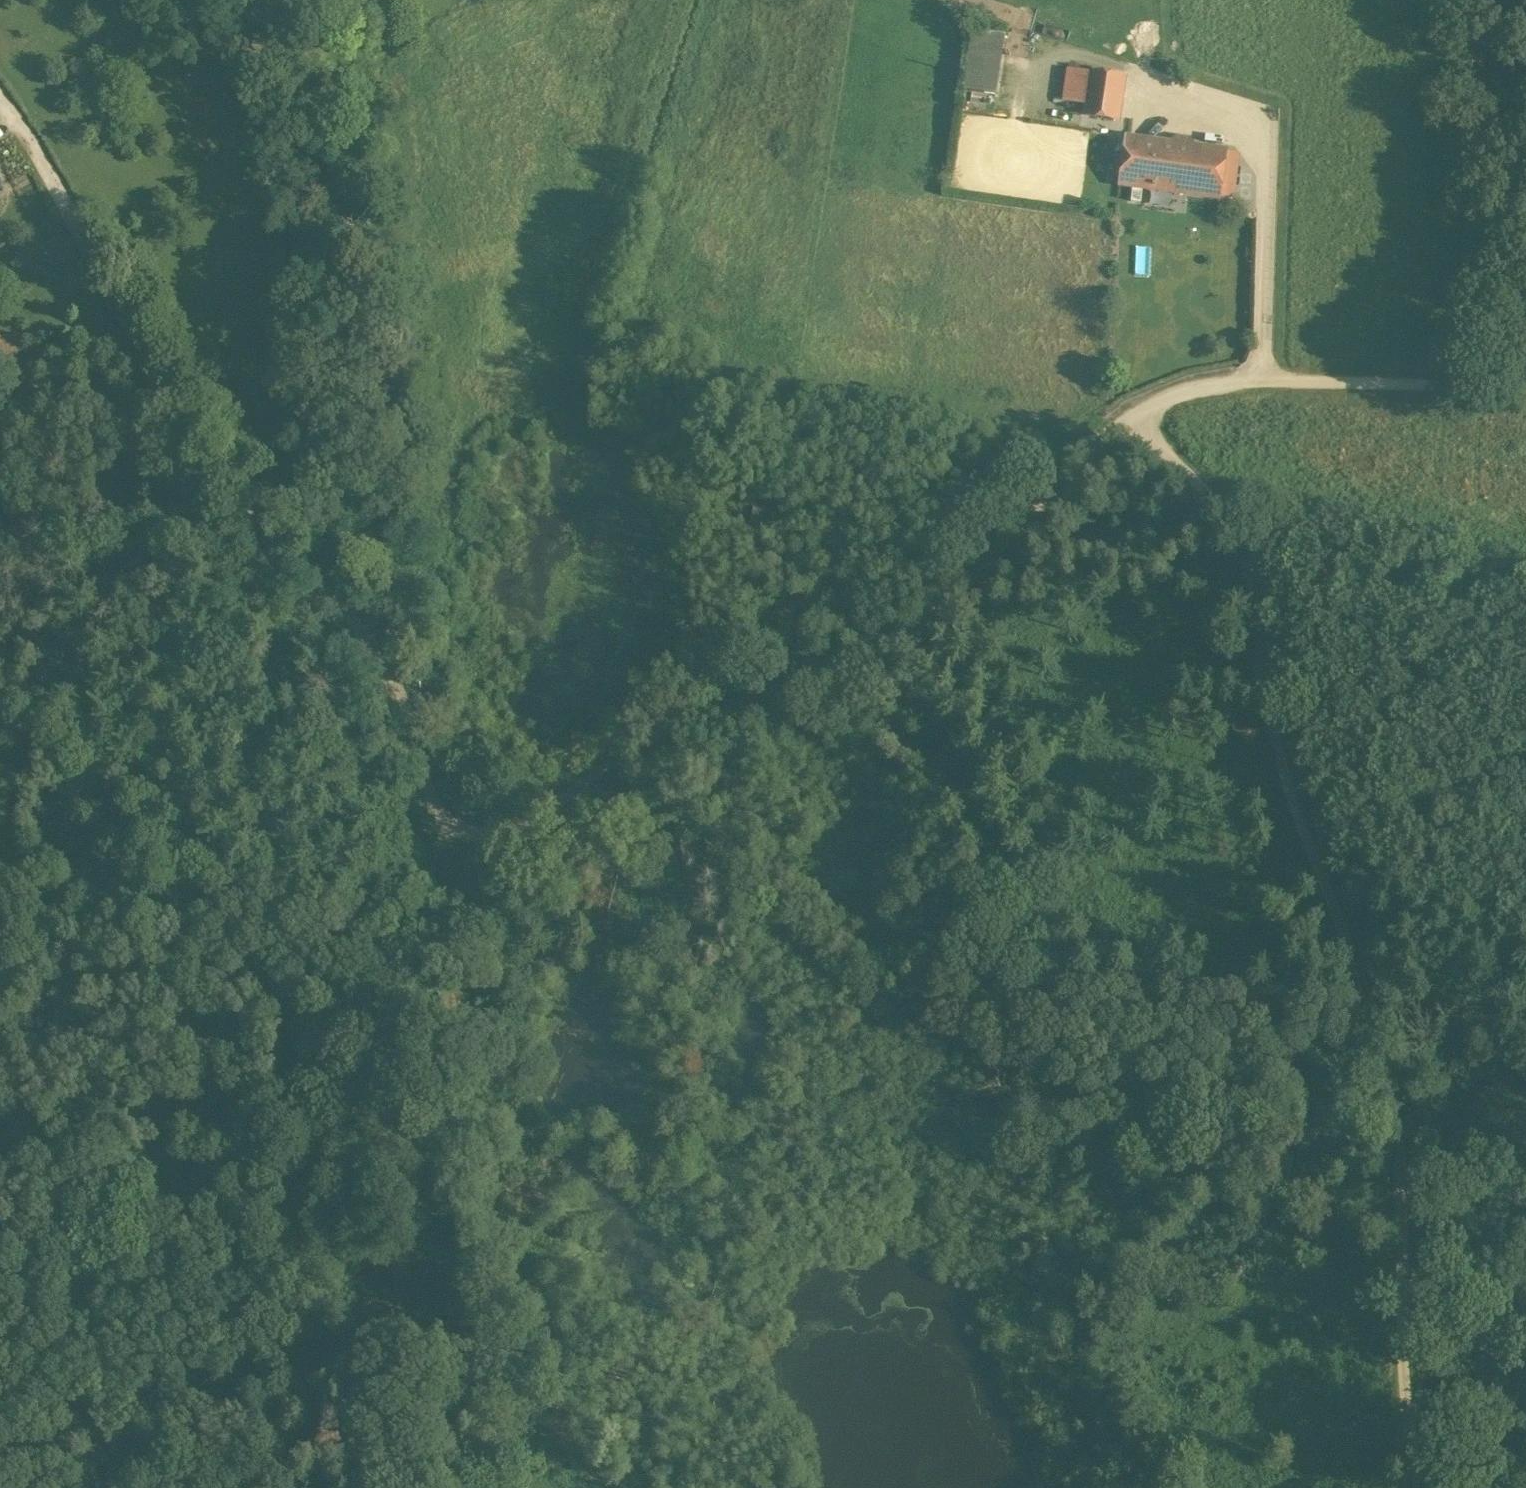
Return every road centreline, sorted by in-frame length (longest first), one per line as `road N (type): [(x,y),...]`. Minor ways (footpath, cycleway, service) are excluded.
road 1 (track): [(0,100),(44,164),(188,427),(243,503),(345,607),(400,686),(448,816),(501,838),(626,751),(872,655),(961,595),(1069,469),(1124,421)]
road 2 (track): [(1124,421),(1197,479),(1236,523),(1268,715),(1371,1024),(1404,1171),(1400,1360),(1421,1487)]
road 3 (track): [(1124,421),(1198,389),(1263,379),(1525,385)]

